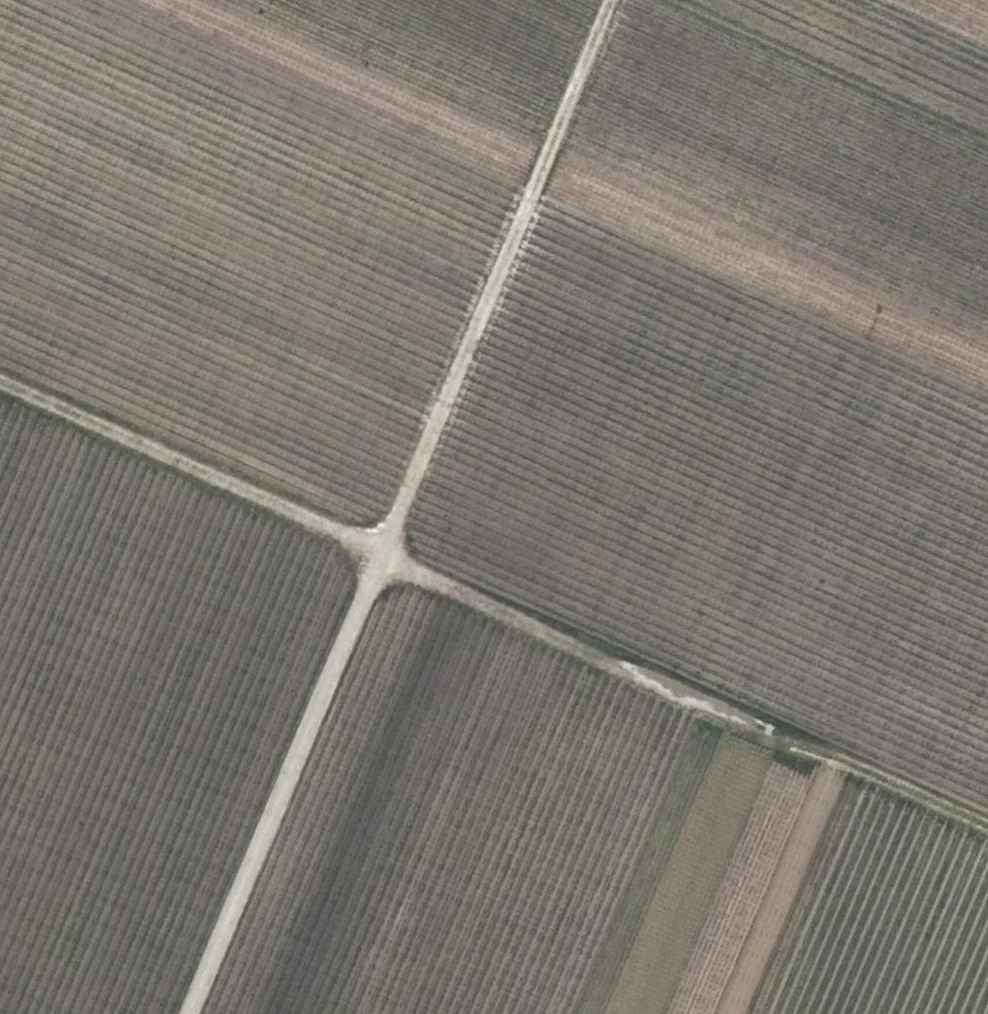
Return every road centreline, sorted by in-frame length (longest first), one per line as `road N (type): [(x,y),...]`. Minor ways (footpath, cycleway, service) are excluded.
road 1 (track): [(0,390),(987,824)]
road 2 (track): [(374,555),(187,1013)]

